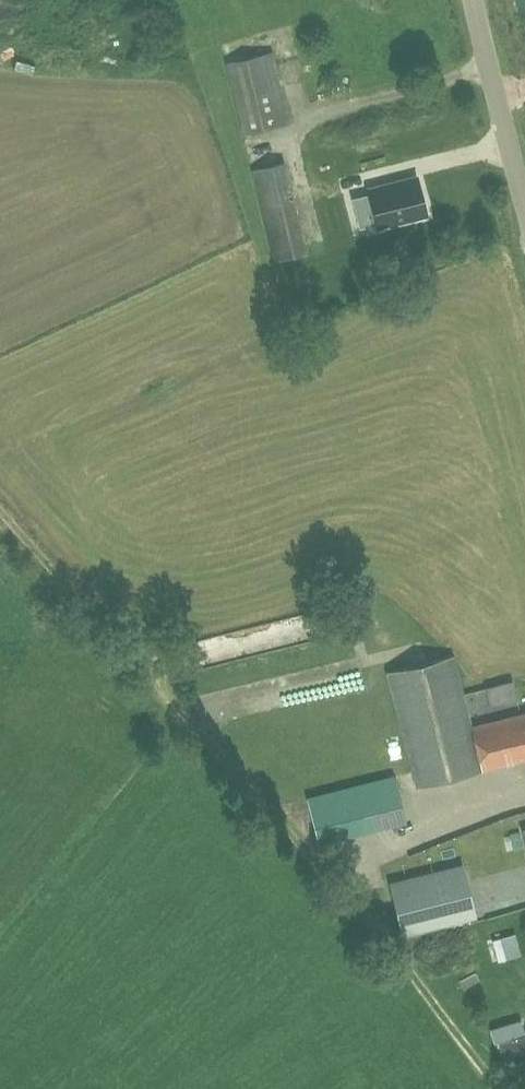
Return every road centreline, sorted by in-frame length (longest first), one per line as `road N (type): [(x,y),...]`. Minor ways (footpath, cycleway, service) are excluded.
road 1 (track): [(0,513),(390,947),(505,1088)]
road 2 (unclassified): [(524,224),(468,0)]

